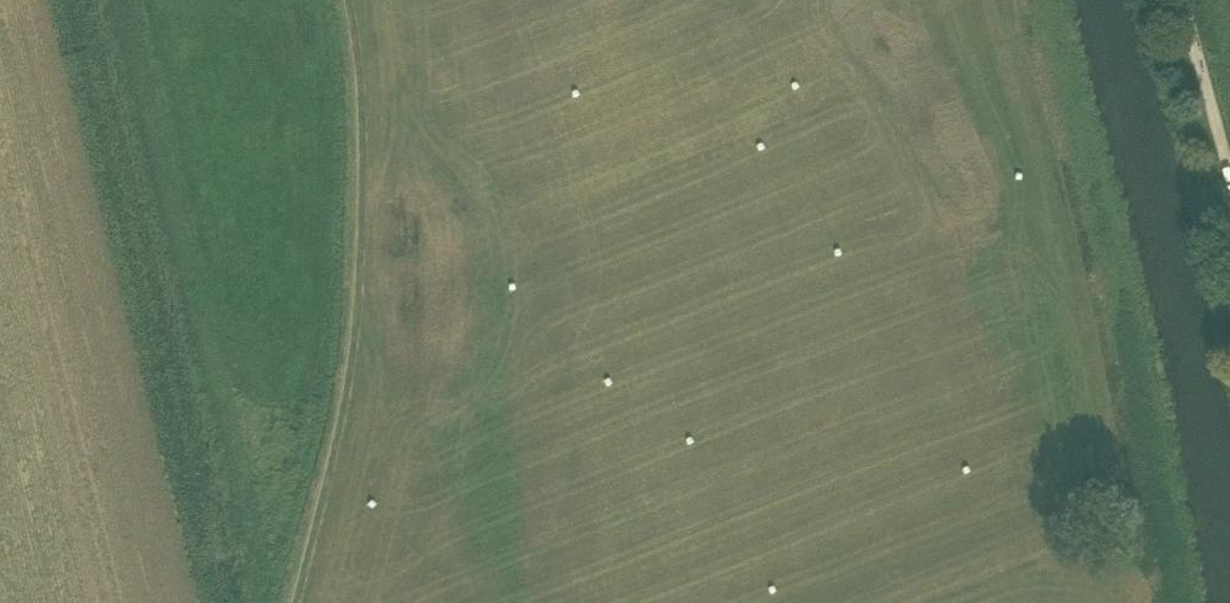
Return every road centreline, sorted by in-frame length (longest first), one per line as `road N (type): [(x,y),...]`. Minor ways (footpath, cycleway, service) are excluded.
road 1 (track): [(350,0),(367,85),(359,380),(303,602)]
road 2 (track): [(1229,137),(1191,0)]

